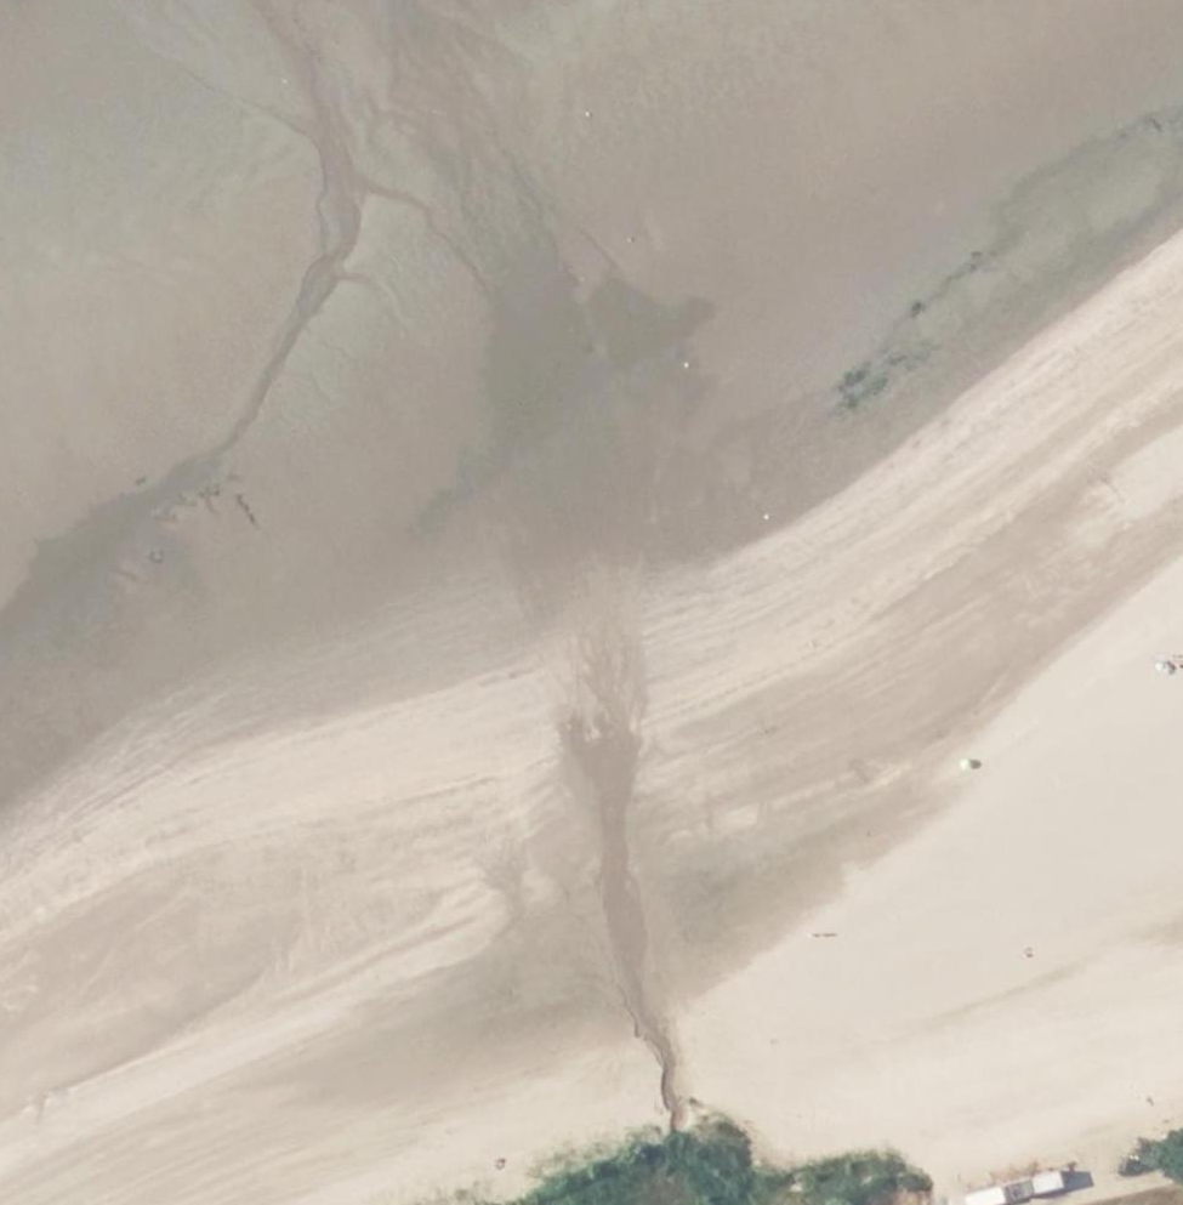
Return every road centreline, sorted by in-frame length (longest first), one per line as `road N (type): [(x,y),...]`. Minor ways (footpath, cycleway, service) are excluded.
road 1 (track): [(1182,1175),(1054,1204)]

